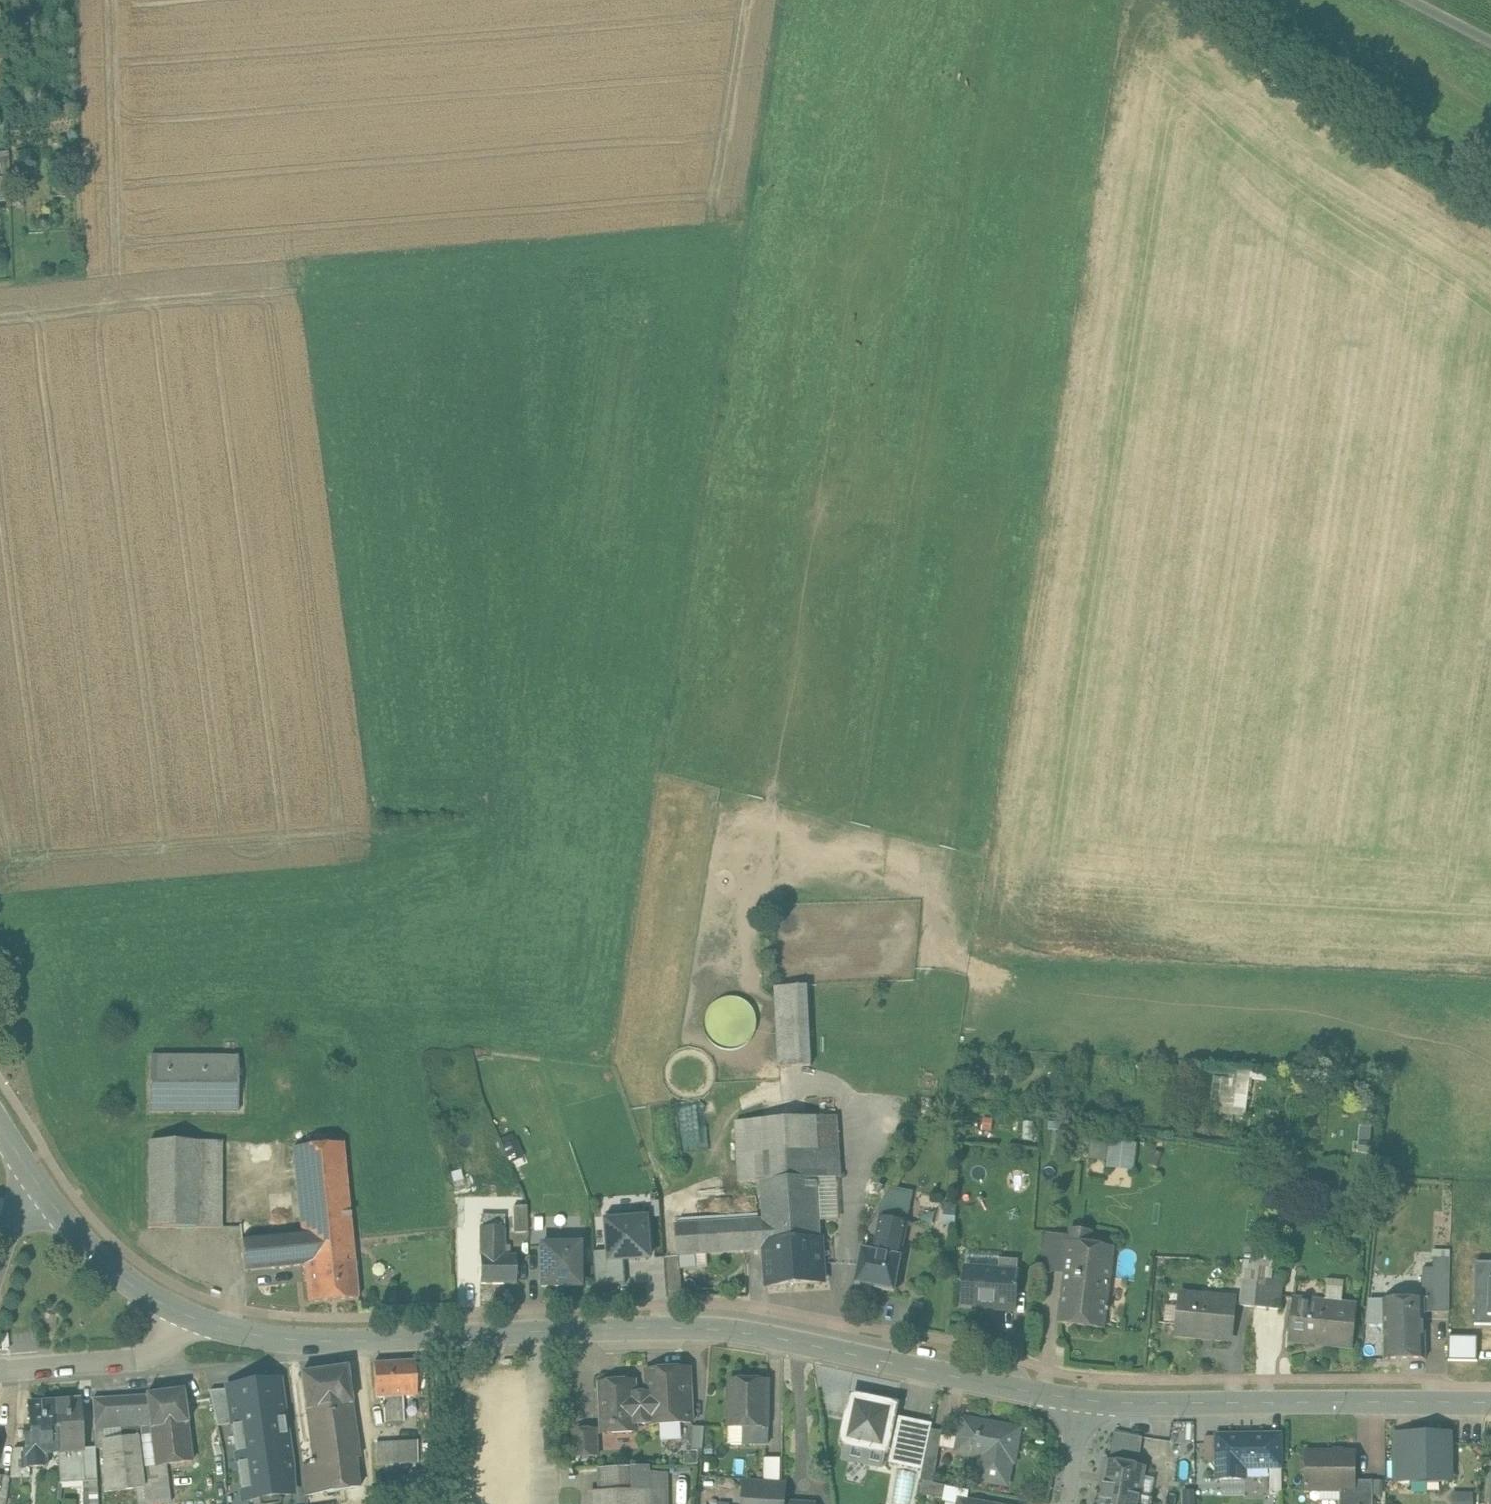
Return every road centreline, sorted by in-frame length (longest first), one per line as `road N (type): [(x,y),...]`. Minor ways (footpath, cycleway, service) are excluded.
road 1 (tertiary): [(30,1172),(114,1272),(176,1311),(241,1332),(323,1341),(724,1330),(1082,1399)]
road 2 (tertiary): [(1082,1399),(1490,1402)]

